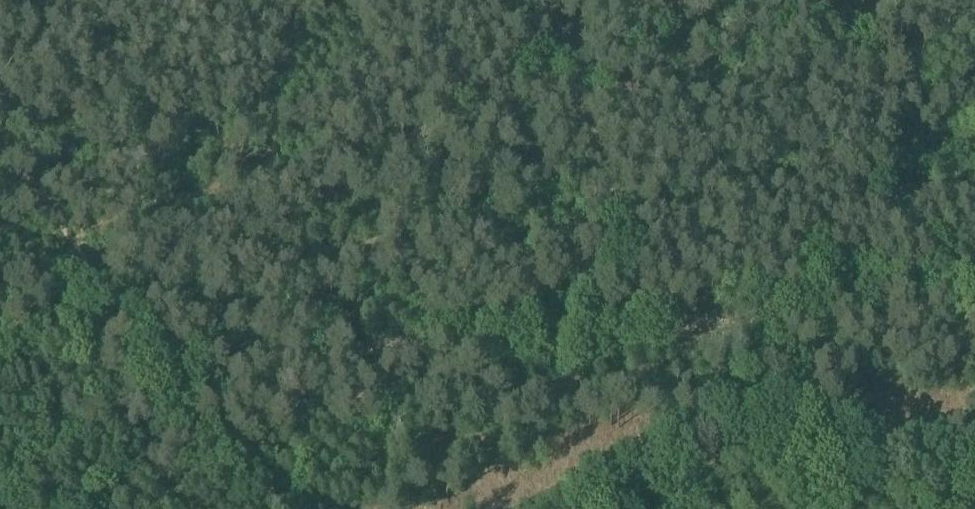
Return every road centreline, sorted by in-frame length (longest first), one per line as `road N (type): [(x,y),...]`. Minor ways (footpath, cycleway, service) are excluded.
road 1 (track): [(974,317),(170,390)]
road 2 (track): [(974,297),(590,97),(560,62)]
road 3 (track): [(901,102),(847,34),(560,62)]
road 4 (track): [(649,347),(546,0)]
road 5 (track): [(0,161),(141,344)]
road 6 (track): [(884,324),(877,214),(901,102)]
road 7 (track): [(141,344),(23,345),(0,356)]
road 8 (track): [(227,445),(123,508)]

